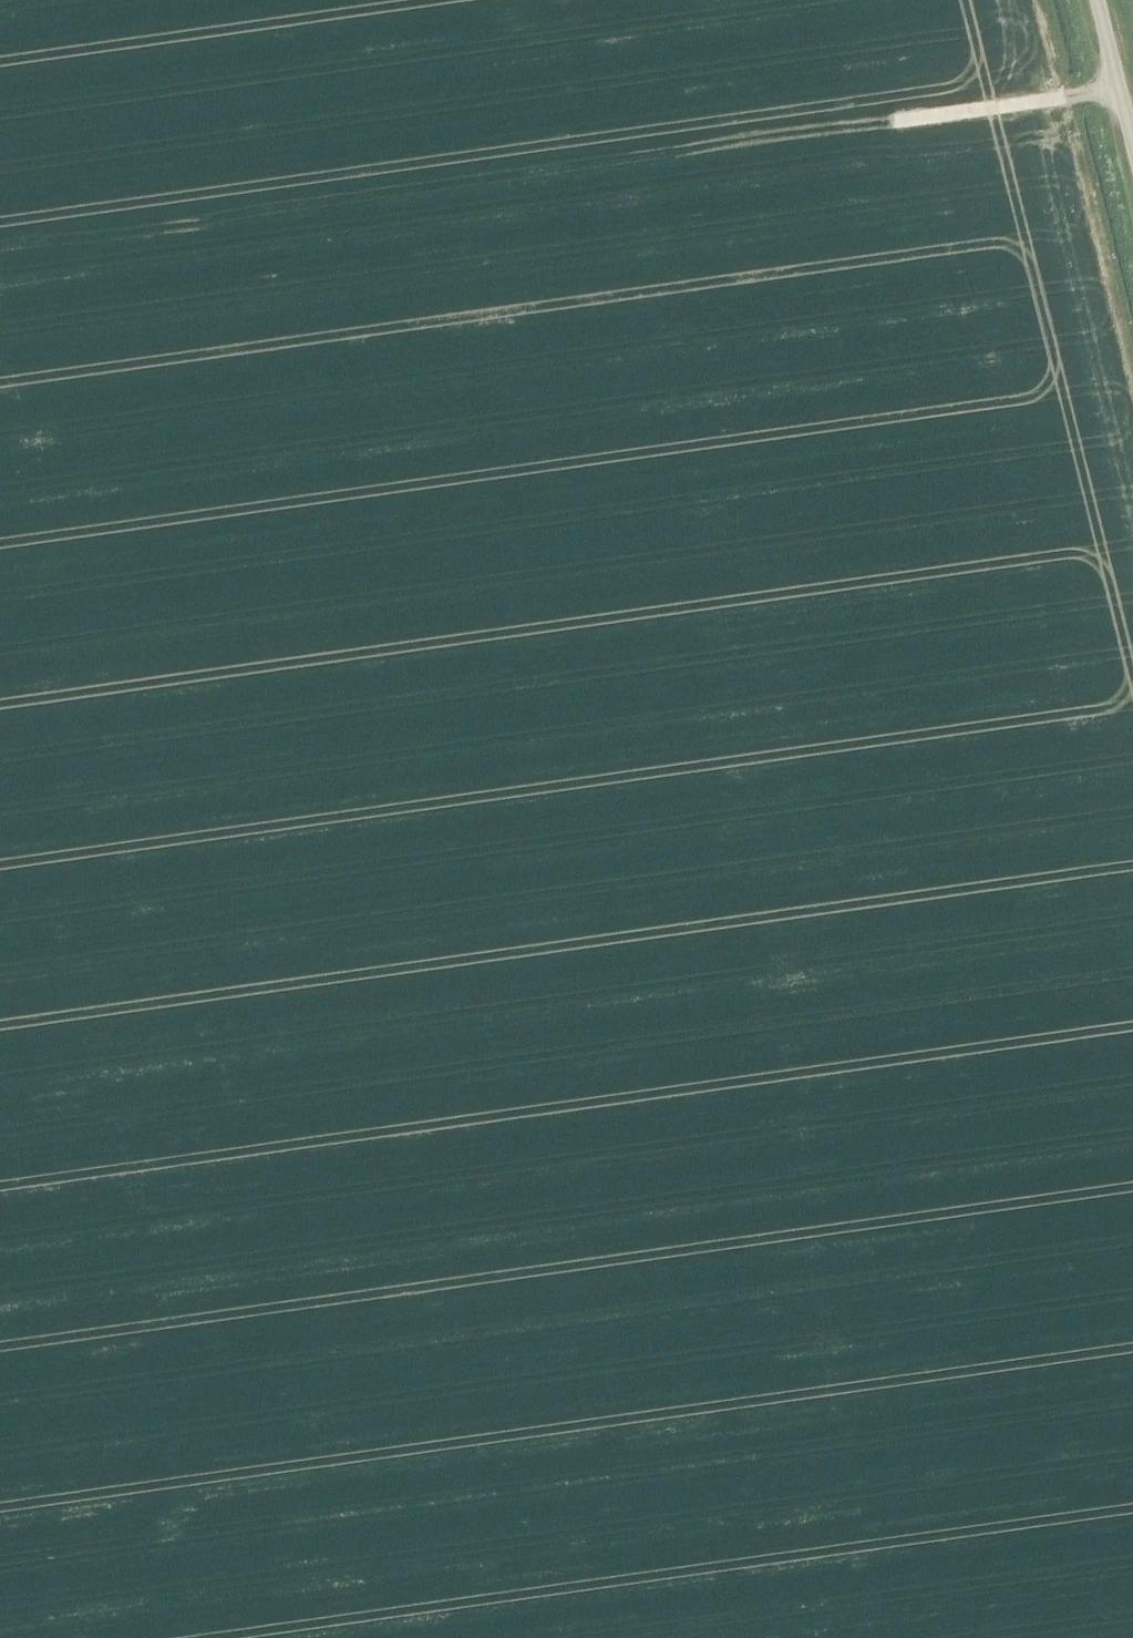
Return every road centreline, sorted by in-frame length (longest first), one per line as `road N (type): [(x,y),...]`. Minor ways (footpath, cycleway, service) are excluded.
road 1 (unclassified): [(1132,141),(1098,0)]

